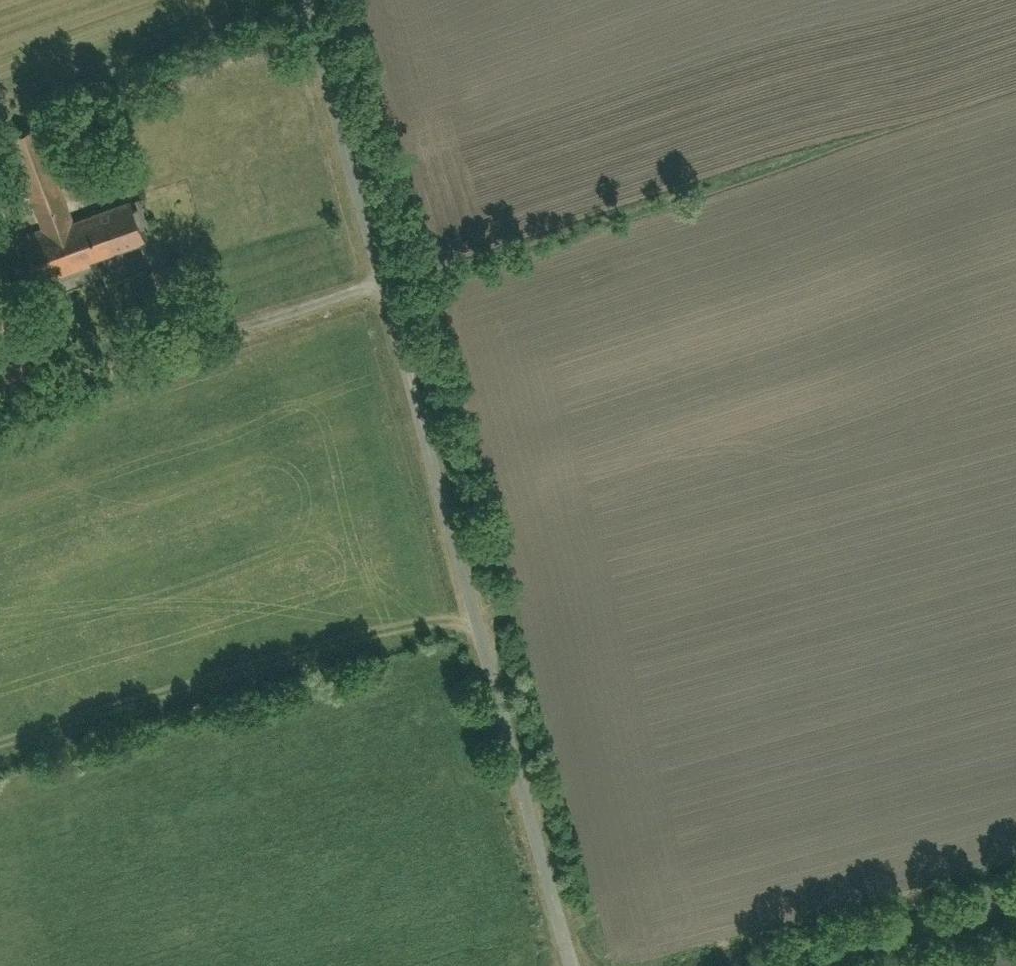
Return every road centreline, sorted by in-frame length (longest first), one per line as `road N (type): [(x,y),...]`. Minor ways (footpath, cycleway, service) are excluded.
road 1 (residential): [(567,965),(306,0)]
road 2 (residential): [(766,965),(1015,899)]

